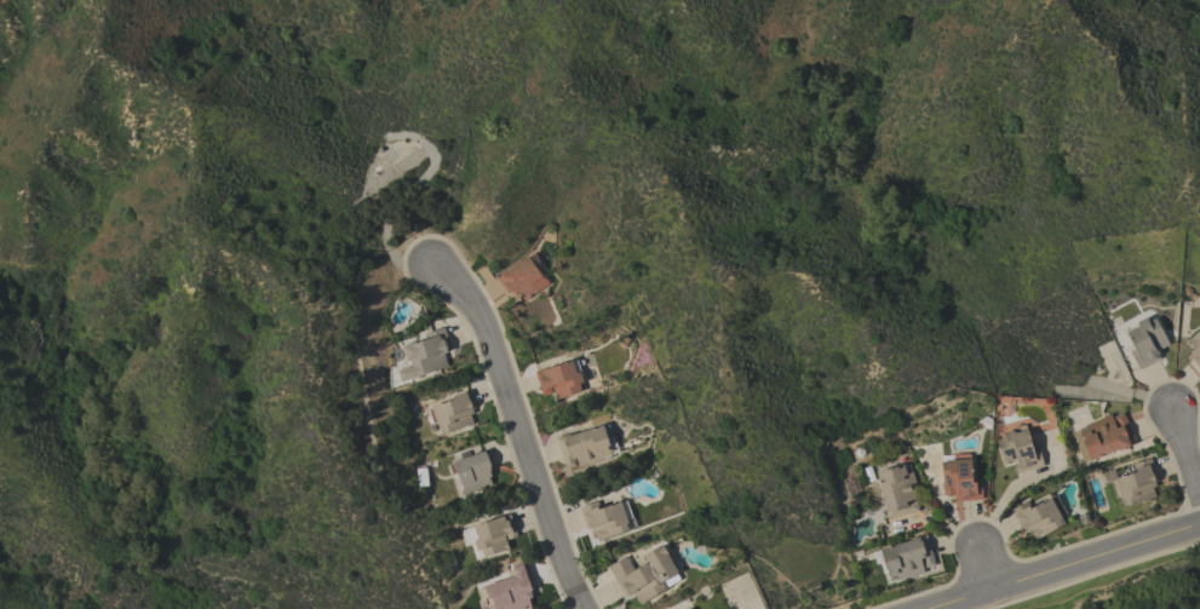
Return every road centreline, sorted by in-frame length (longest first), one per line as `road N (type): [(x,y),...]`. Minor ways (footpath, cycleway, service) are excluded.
road 1 (residential): [(584,608),(552,539),(477,312),(431,266)]
road 2 (residential): [(927,608),(1199,523)]

